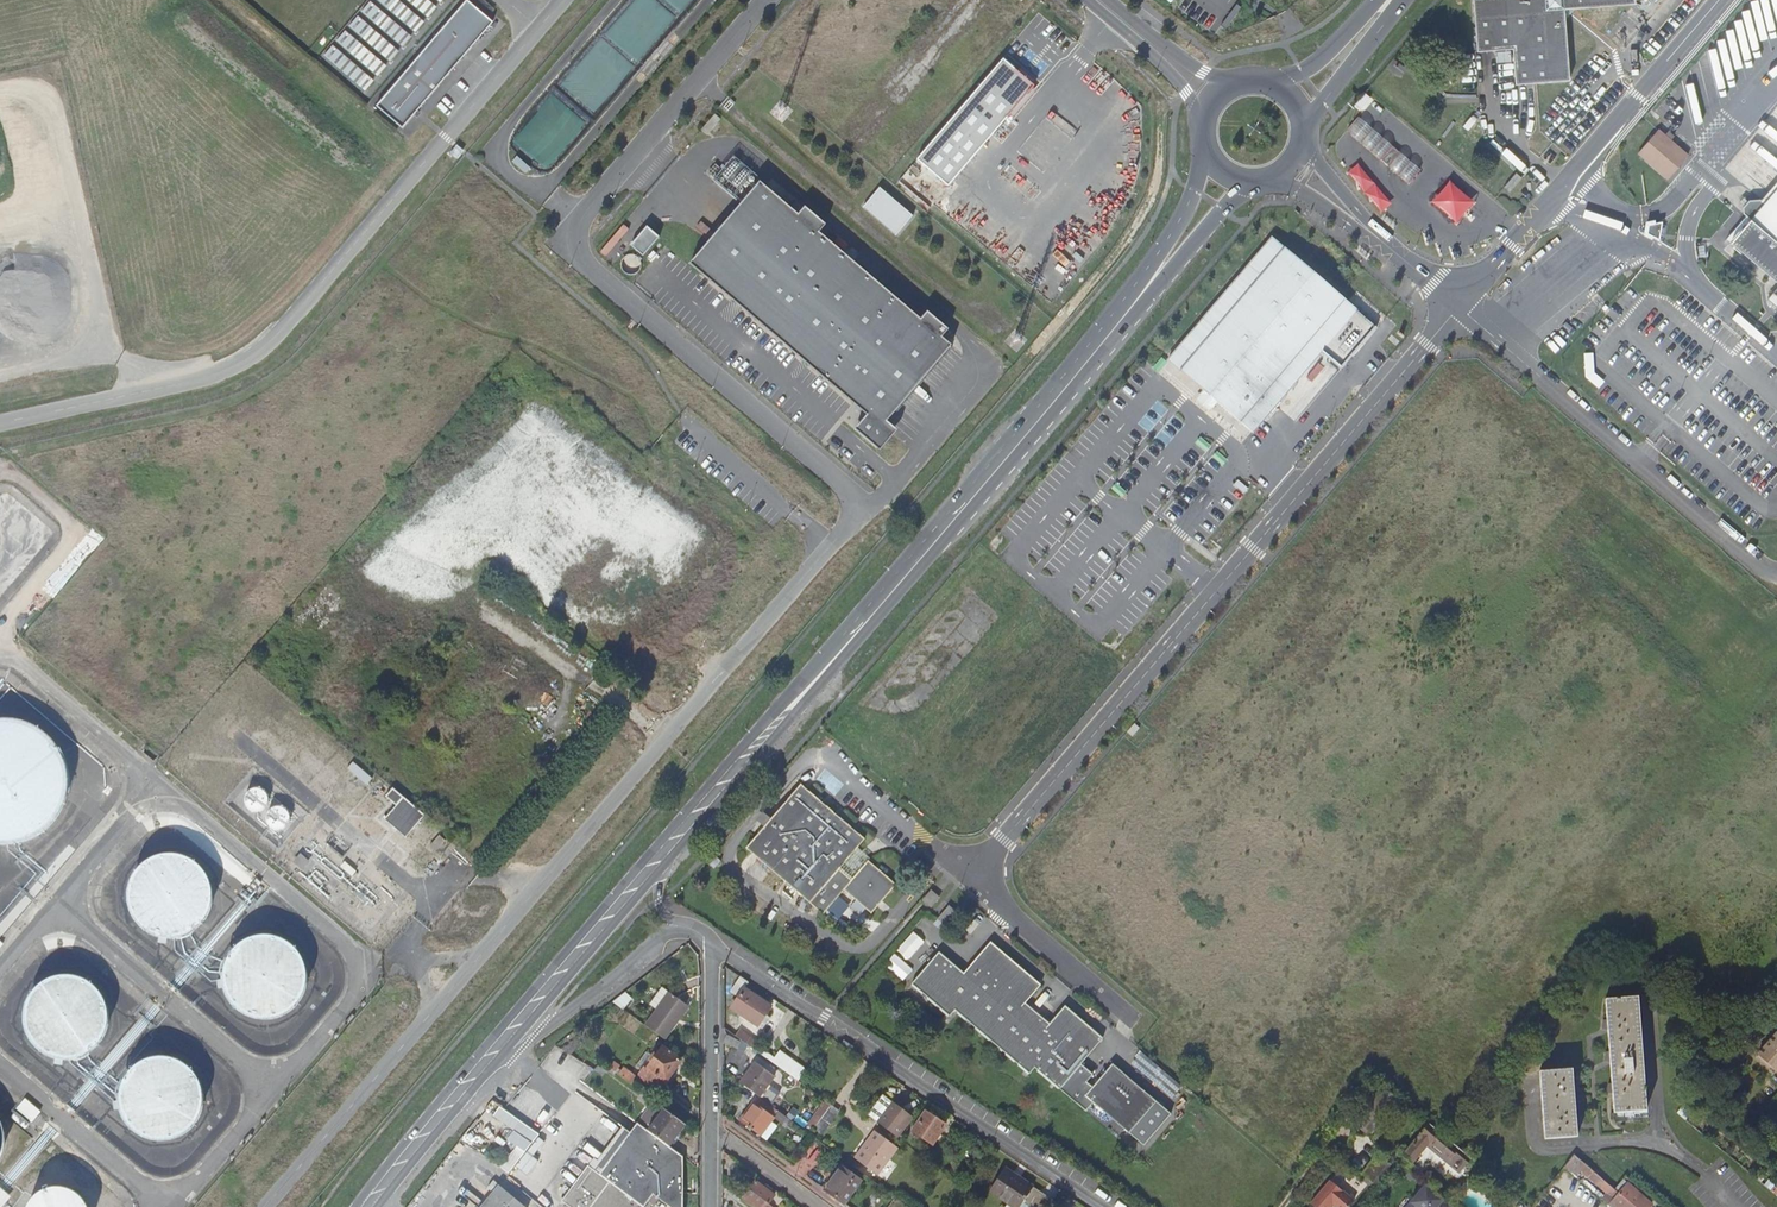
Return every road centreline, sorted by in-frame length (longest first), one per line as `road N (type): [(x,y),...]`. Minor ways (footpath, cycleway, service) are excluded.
road 1 (unclassified): [(849,528),(266,1206)]
road 2 (primary): [(855,634),(644,864),(357,1206)]
road 3 (residential): [(713,946),(1102,1206)]
road 4 (unclassified): [(1719,0),(1459,307)]
road 5 (primary): [(1097,350),(855,634)]
road 6 (primary): [(659,870),(800,711),(855,634)]
road 7 (primary): [(502,1056),(659,870)]
road 8 (primary): [(1201,146),(1195,191),(1097,350)]
road 9 (primary): [(1097,350),(1248,186)]
road 10 (primary): [(502,1056),(674,925)]
road 11 (primary): [(379,1206),(502,1056)]
road 12 (residential): [(712,1131),(713,946)]
road 13 (primary): [(1304,134),(1403,0)]
road 14 (primary): [(1379,0),(1329,54),(1271,86)]
road 15 (residential): [(815,1206),(712,1131)]

